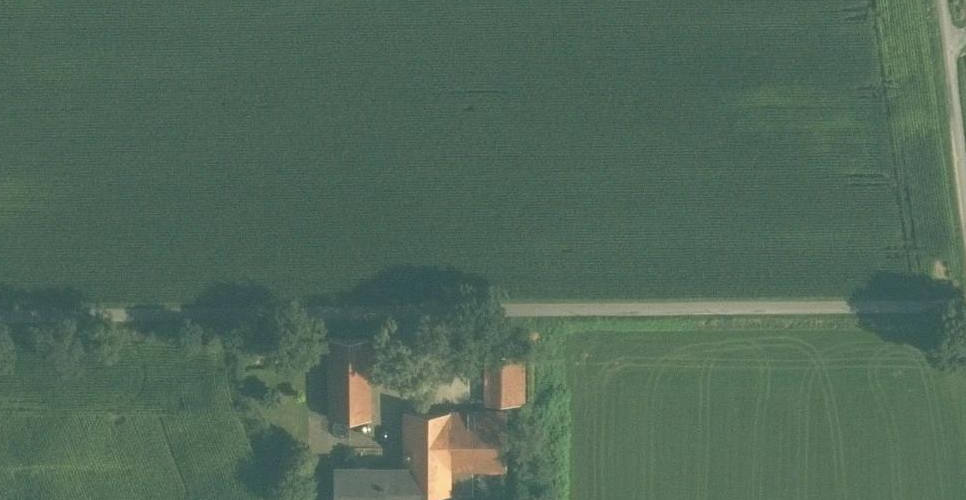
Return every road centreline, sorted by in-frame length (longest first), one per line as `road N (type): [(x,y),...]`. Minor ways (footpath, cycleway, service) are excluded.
road 1 (unclassified): [(965,308),(0,312)]
road 2 (residential): [(965,201),(940,0)]

